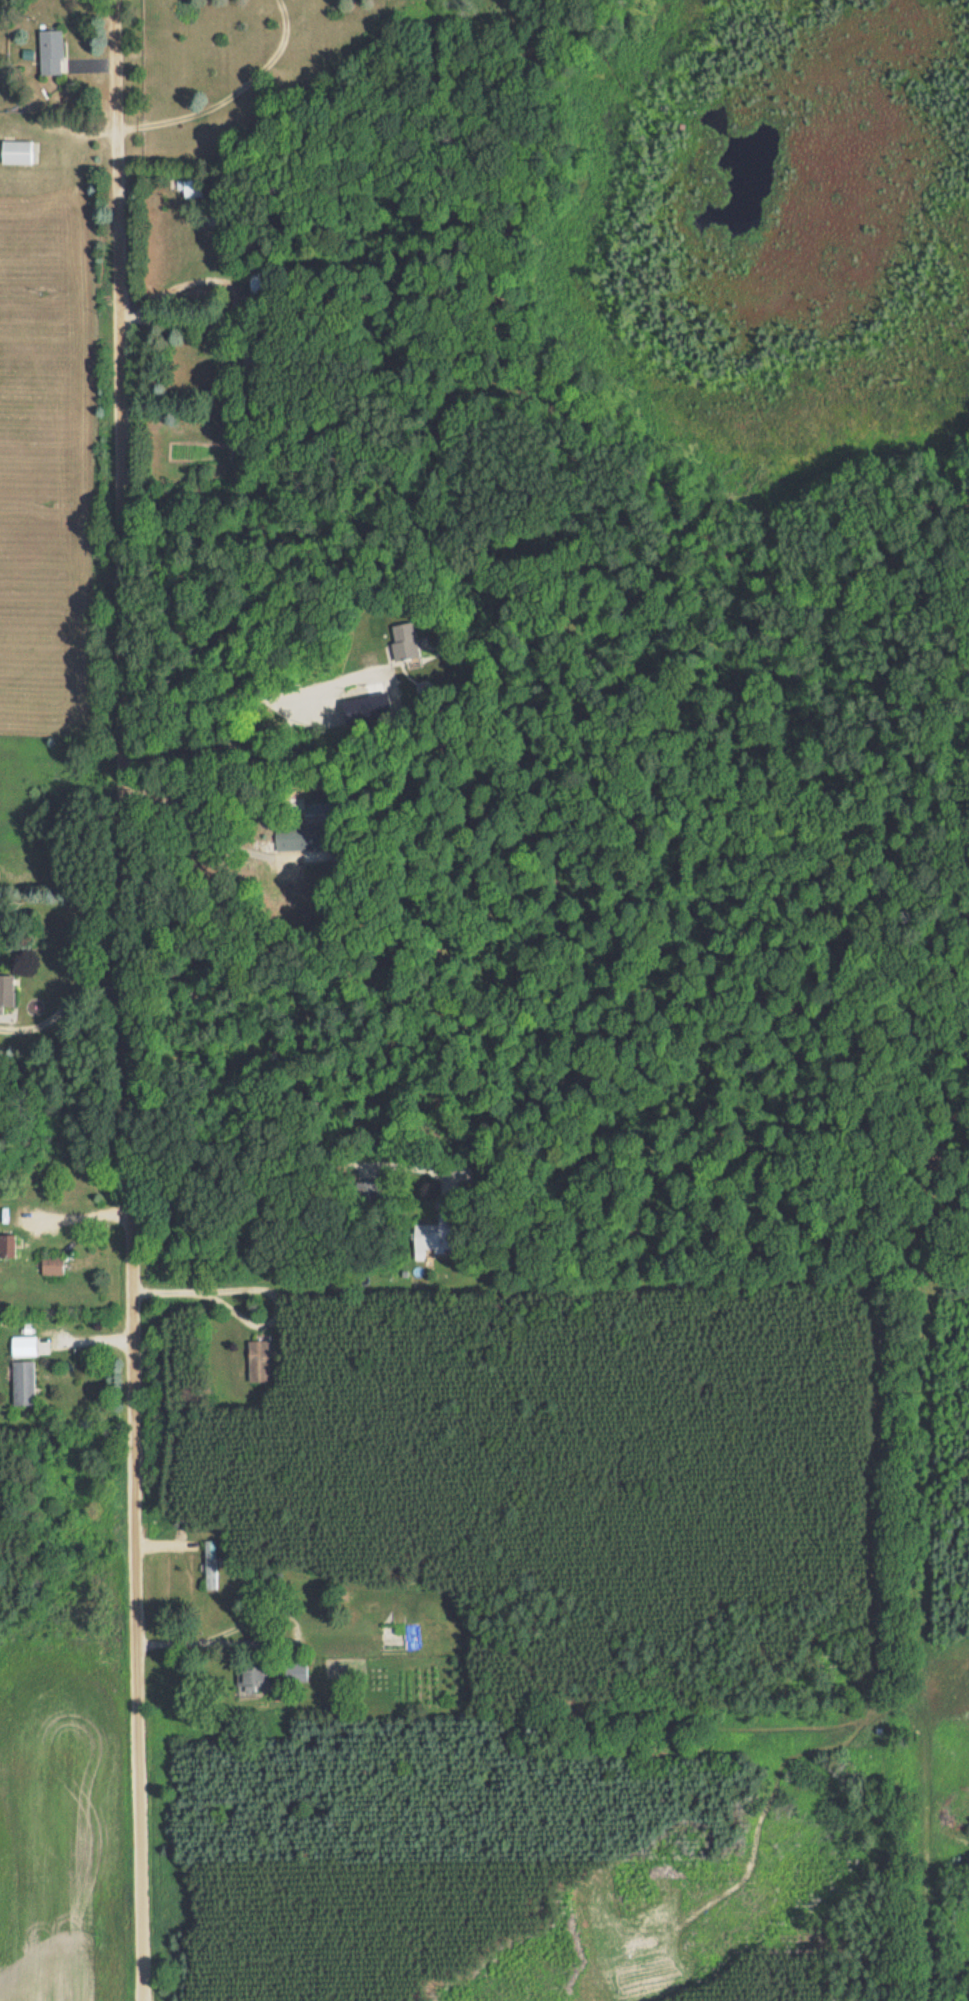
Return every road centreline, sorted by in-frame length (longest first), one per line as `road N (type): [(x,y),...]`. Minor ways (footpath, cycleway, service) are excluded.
road 1 (residential): [(143,2000),(115,0)]

